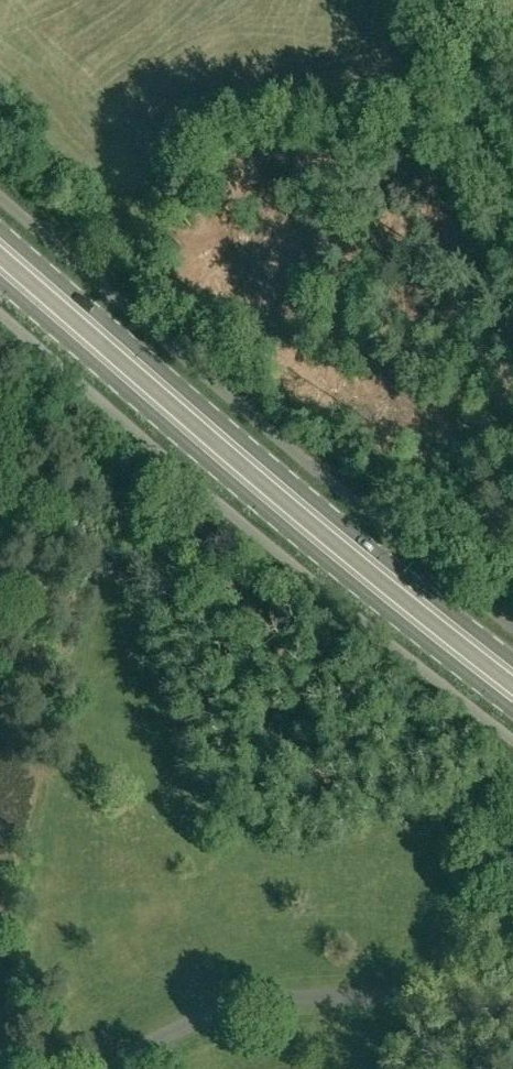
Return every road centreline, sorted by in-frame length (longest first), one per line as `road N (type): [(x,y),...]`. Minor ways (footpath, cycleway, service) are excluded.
road 1 (primary): [(0,282),(304,545),(512,711)]
road 2 (primary): [(512,658),(304,495),(0,231)]
road 3 (track): [(512,221),(443,0)]

